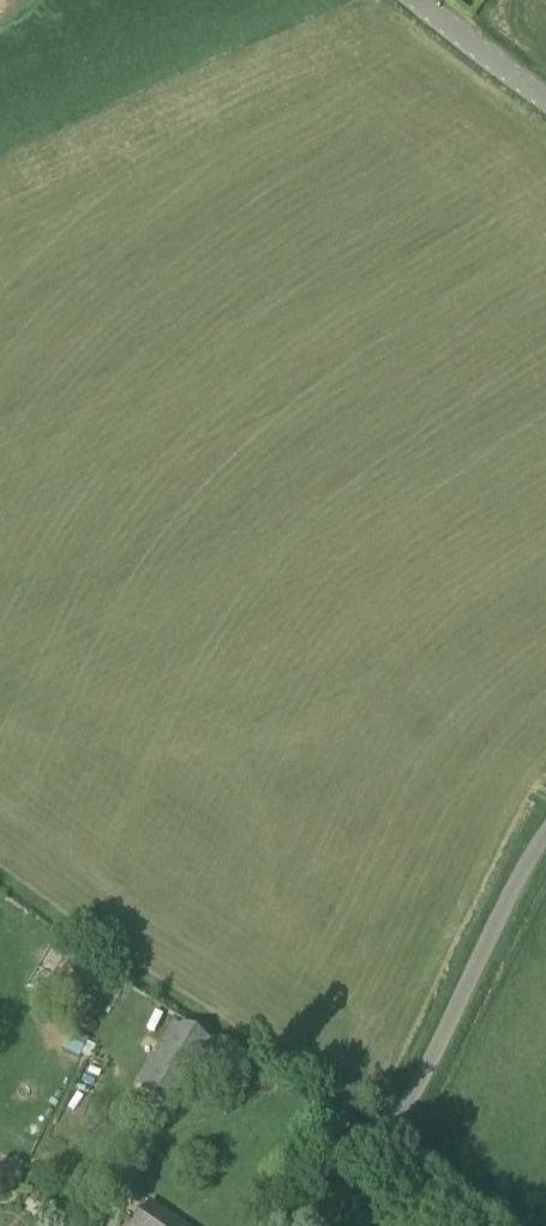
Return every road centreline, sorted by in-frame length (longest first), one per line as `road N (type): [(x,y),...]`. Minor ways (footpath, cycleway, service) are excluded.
road 1 (unclassified): [(316,1225),(388,1136),(545,841)]
road 2 (unclassified): [(545,101),(411,0)]

